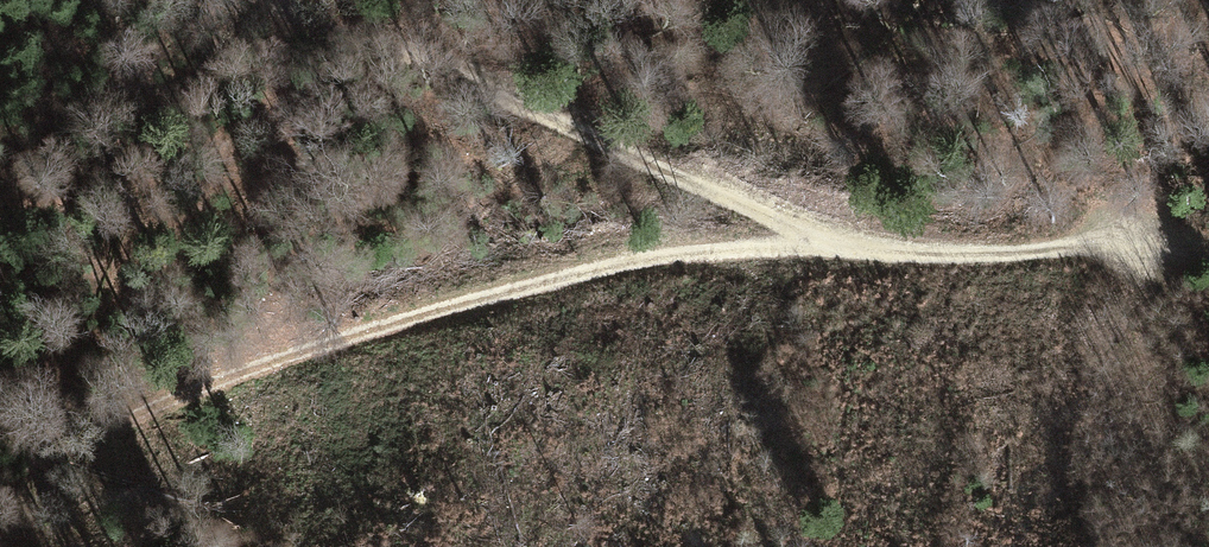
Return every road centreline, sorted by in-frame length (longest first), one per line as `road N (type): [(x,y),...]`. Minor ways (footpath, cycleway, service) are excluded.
road 1 (track): [(279,0),(327,32),(387,49),(832,242),(948,254),(1145,242)]
road 2 (track): [(832,242),(570,273),(302,348),(0,470)]

